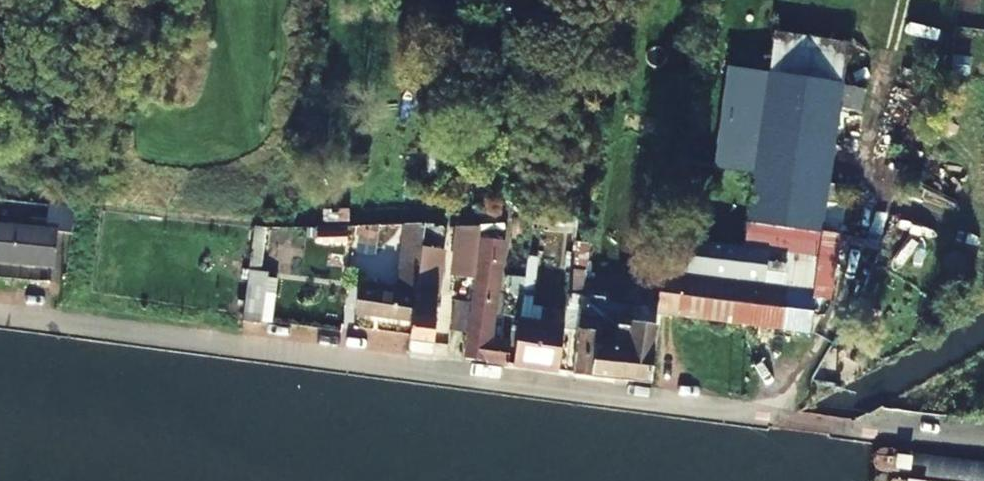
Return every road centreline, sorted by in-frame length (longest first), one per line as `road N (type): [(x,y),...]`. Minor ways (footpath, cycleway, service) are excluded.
road 1 (residential): [(0,320),(782,420)]
road 2 (residential): [(857,428),(983,442)]

